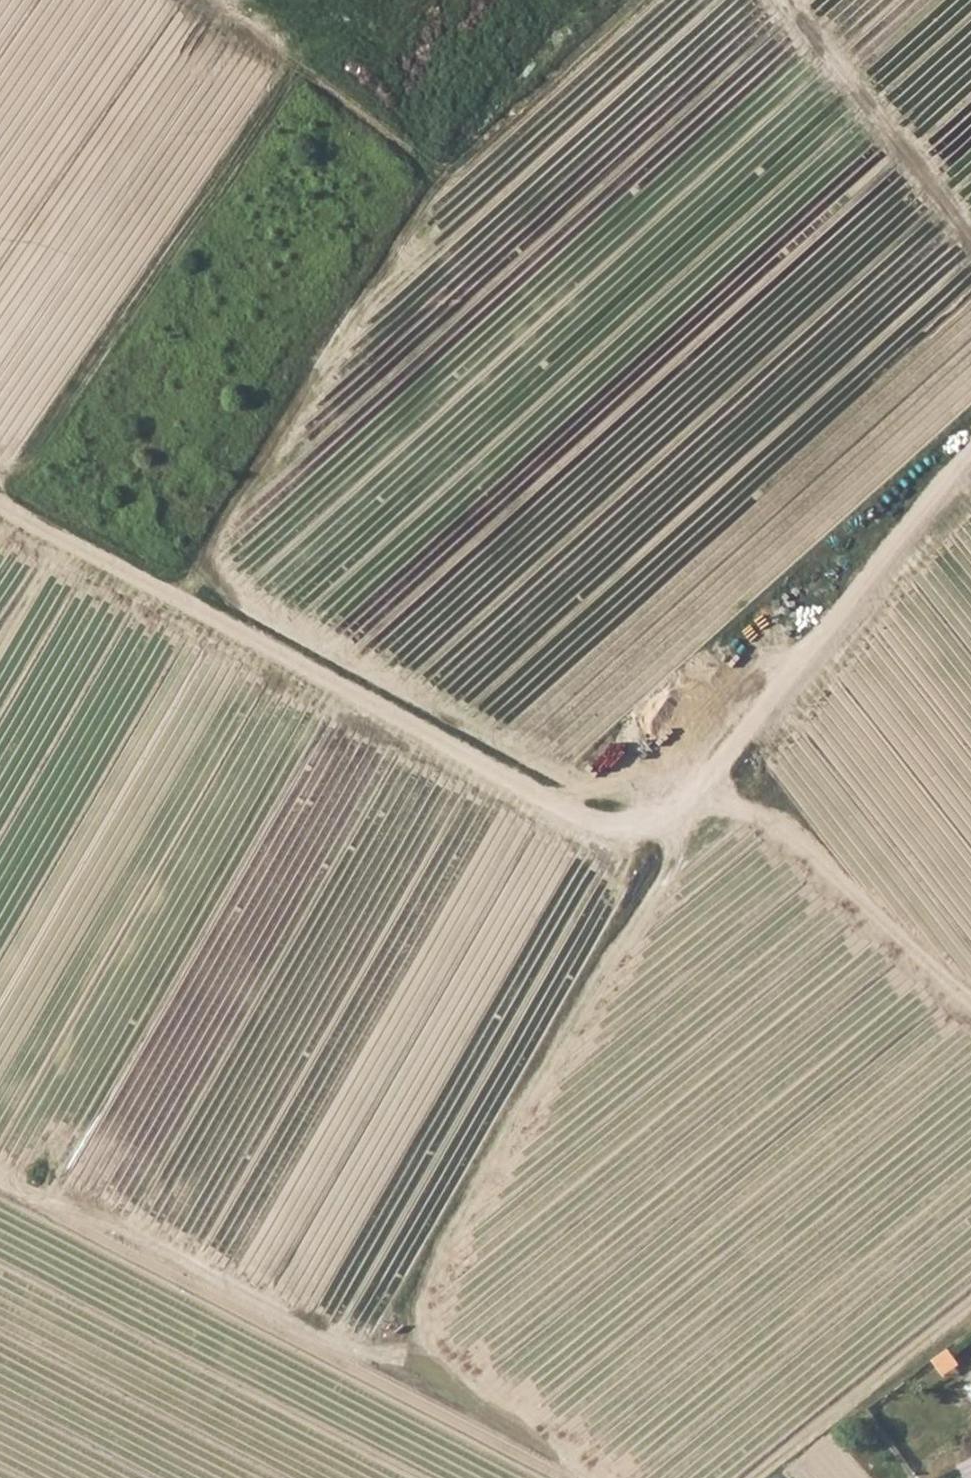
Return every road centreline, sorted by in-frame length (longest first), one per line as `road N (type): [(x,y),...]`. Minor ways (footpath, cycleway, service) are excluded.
road 1 (track): [(0,507),(552,806),(624,827),(671,816),(696,796),(970,452)]
road 2 (track): [(627,0),(445,172),(173,600)]
road 3 (track): [(780,0),(970,243)]

